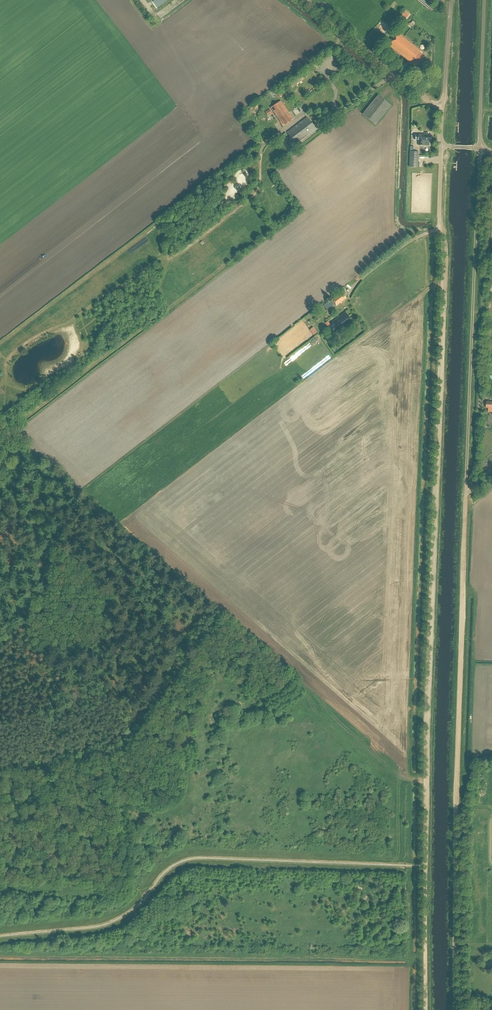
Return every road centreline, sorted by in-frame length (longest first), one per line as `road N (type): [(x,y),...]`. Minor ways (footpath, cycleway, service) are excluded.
road 1 (track): [(426,863),(445,255),(440,216)]
road 2 (track): [(456,1009),(466,494)]
road 3 (unclassified): [(466,494),(480,147)]
road 4 (unclassified): [(442,109),(302,0)]
road 5 (unclassified): [(480,147),(485,0)]
road 6 (track): [(425,1009),(426,863)]

